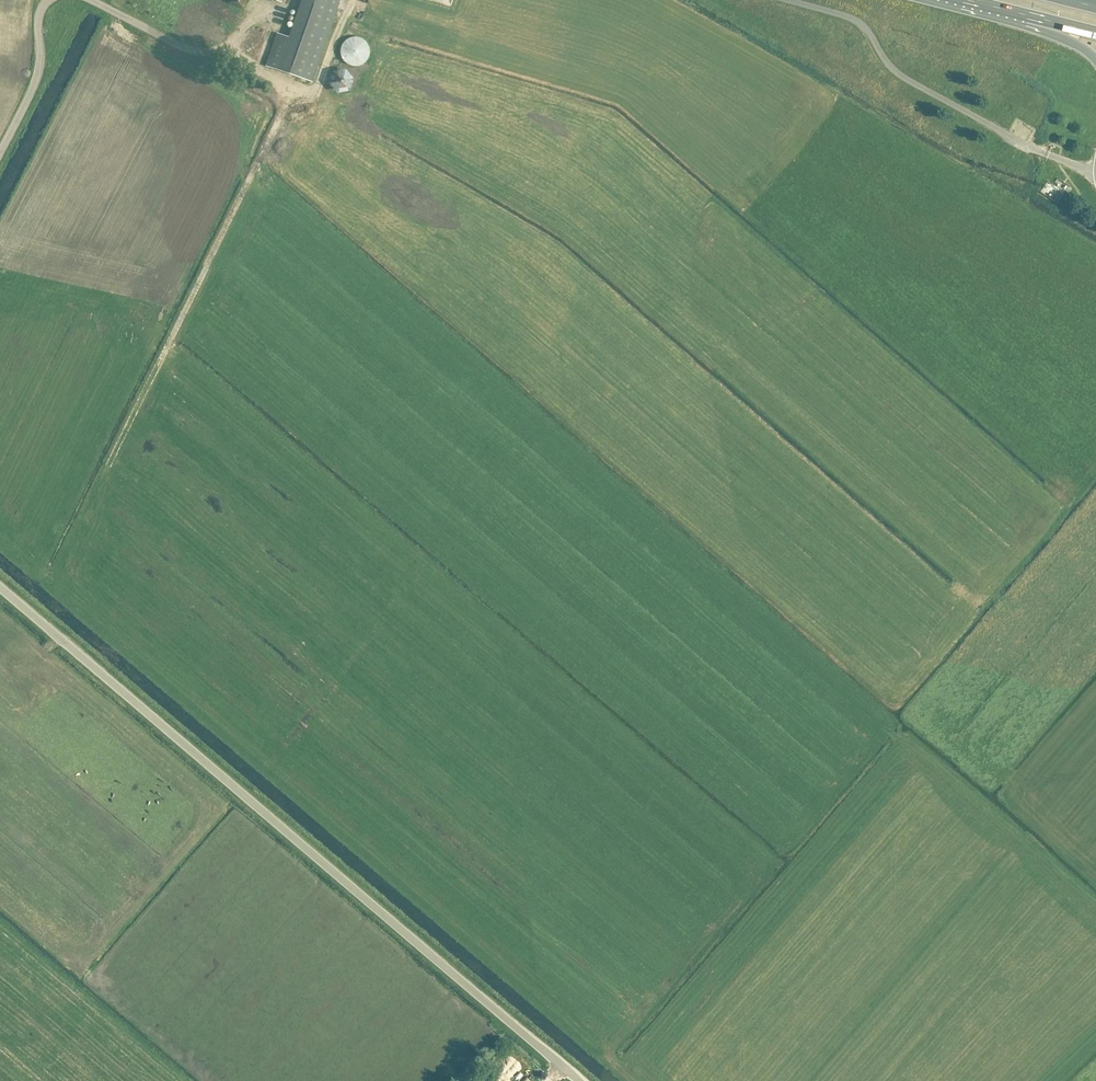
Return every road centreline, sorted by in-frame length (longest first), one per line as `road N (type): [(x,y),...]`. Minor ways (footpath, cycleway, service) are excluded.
road 1 (unclassified): [(580,1080),(0,587)]

